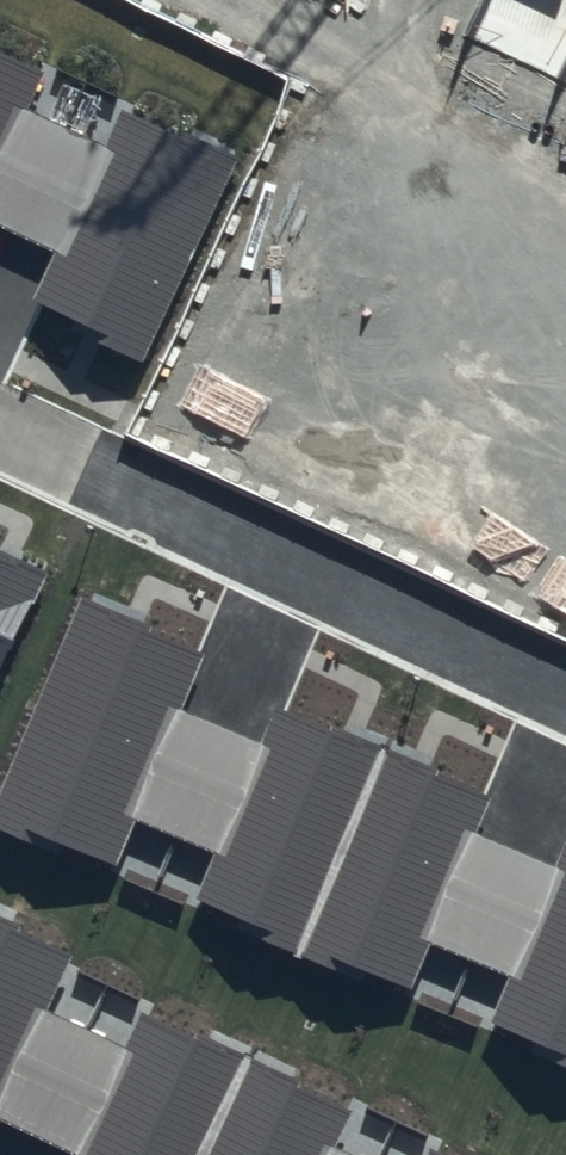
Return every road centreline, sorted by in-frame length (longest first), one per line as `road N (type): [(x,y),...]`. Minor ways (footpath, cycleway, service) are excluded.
road 1 (residential): [(0,426),(565,690)]

